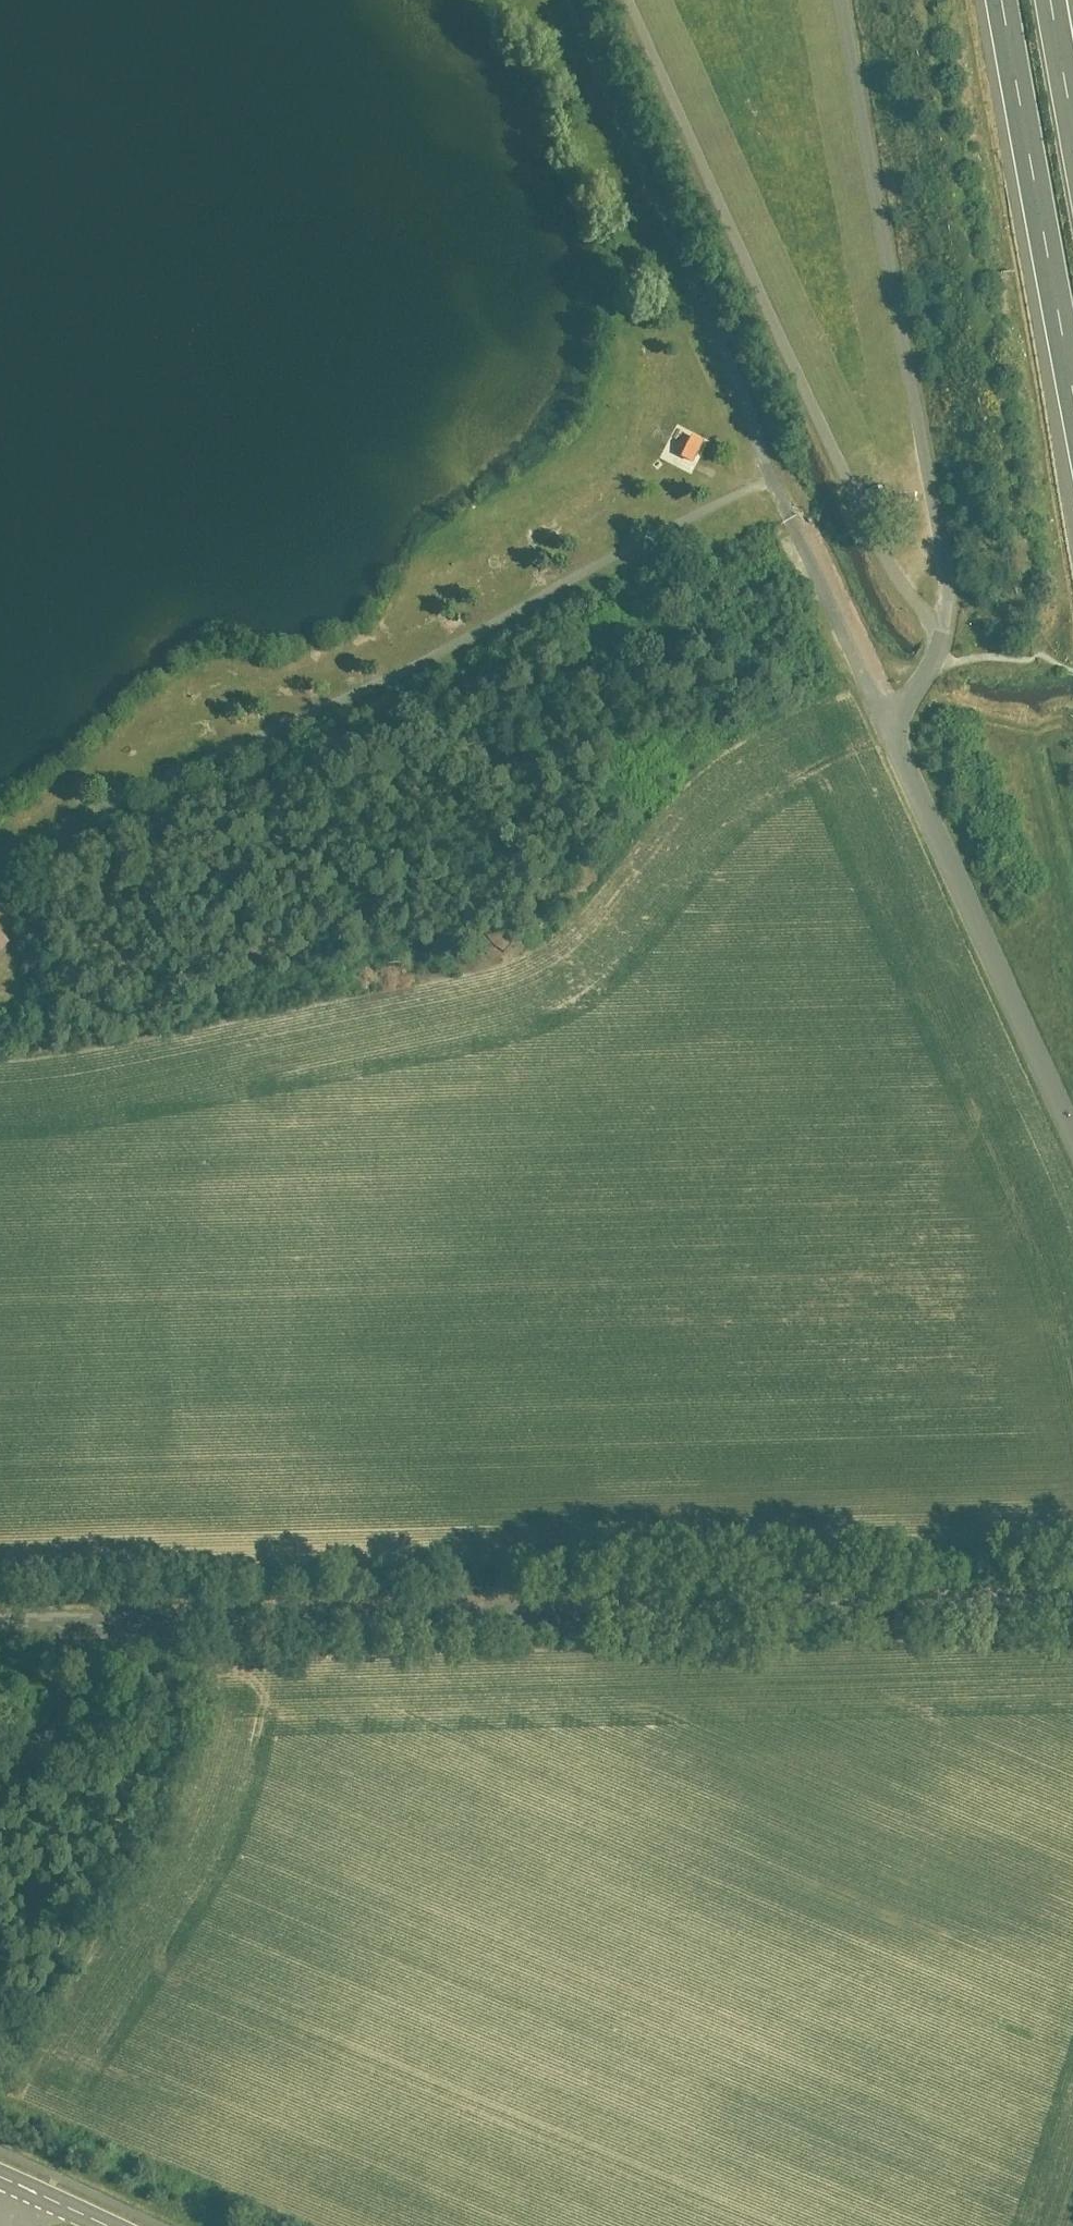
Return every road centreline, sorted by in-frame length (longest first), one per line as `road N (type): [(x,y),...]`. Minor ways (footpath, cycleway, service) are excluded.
road 1 (track): [(564,0),(774,479)]
road 2 (motorway): [(1005,0),(1072,371)]

